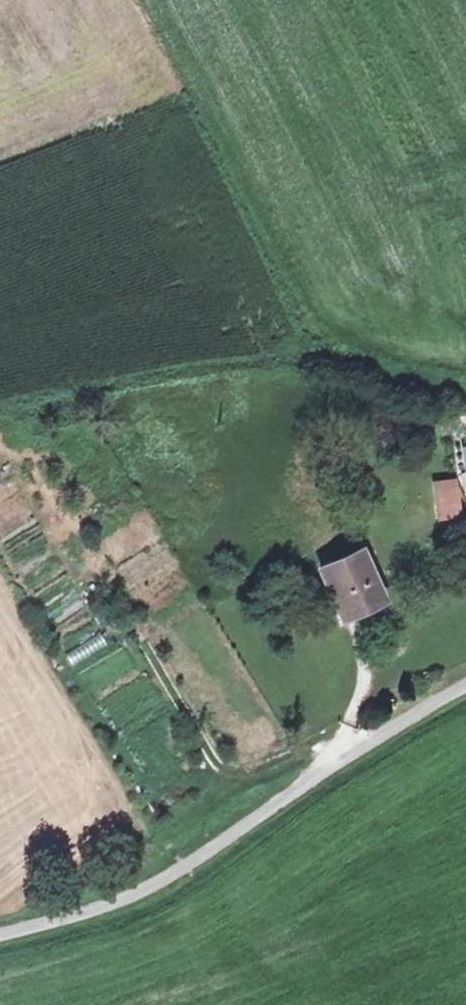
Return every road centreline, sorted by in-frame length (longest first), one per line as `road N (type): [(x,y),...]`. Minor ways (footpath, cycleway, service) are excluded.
road 1 (unclassified): [(0,938),(93,915),(146,892),(349,753),(465,688)]

